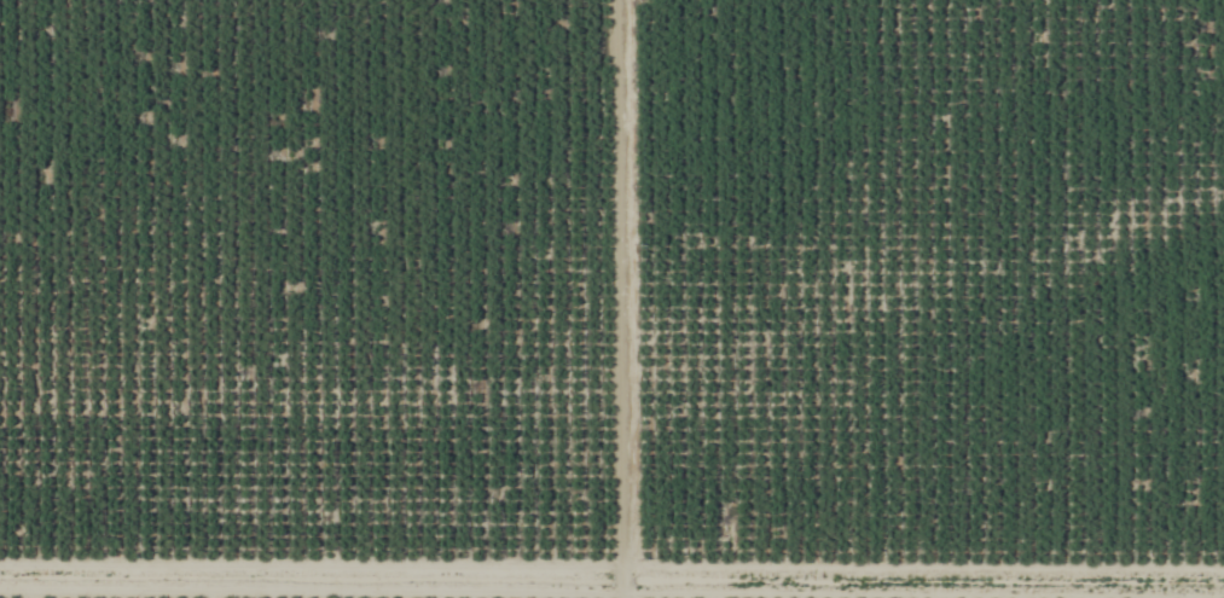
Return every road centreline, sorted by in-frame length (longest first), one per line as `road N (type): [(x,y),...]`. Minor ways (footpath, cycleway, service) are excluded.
road 1 (track): [(619,597),(617,0)]

